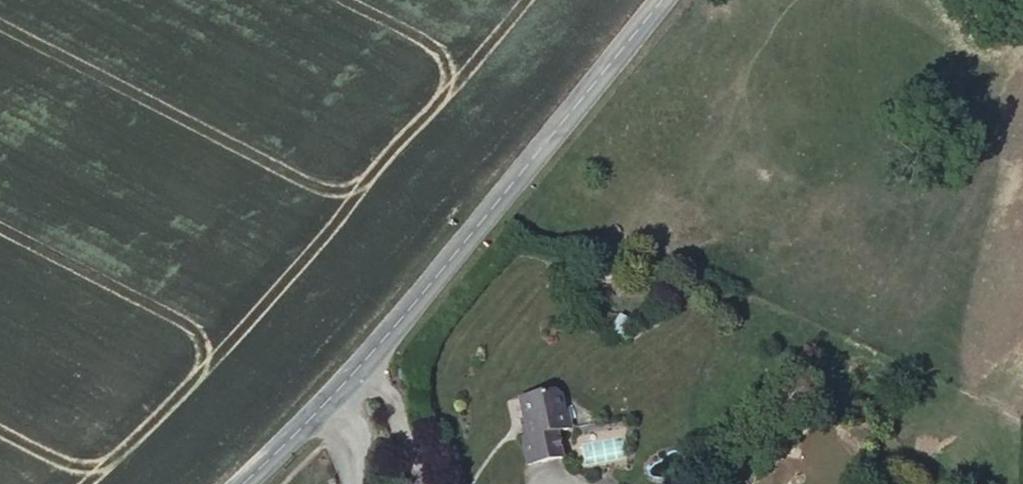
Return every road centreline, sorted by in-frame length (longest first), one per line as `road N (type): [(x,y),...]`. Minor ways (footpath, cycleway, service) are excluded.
road 1 (tertiary): [(661,0),(462,253),(239,483)]

